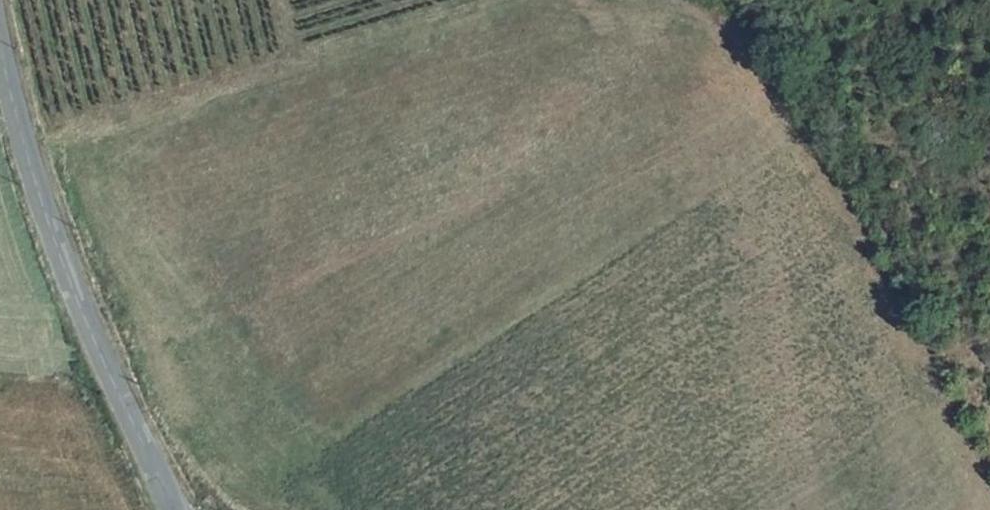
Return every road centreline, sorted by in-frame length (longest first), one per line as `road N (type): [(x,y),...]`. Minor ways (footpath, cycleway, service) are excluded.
road 1 (tertiary): [(0,43),(62,260),(174,509)]

